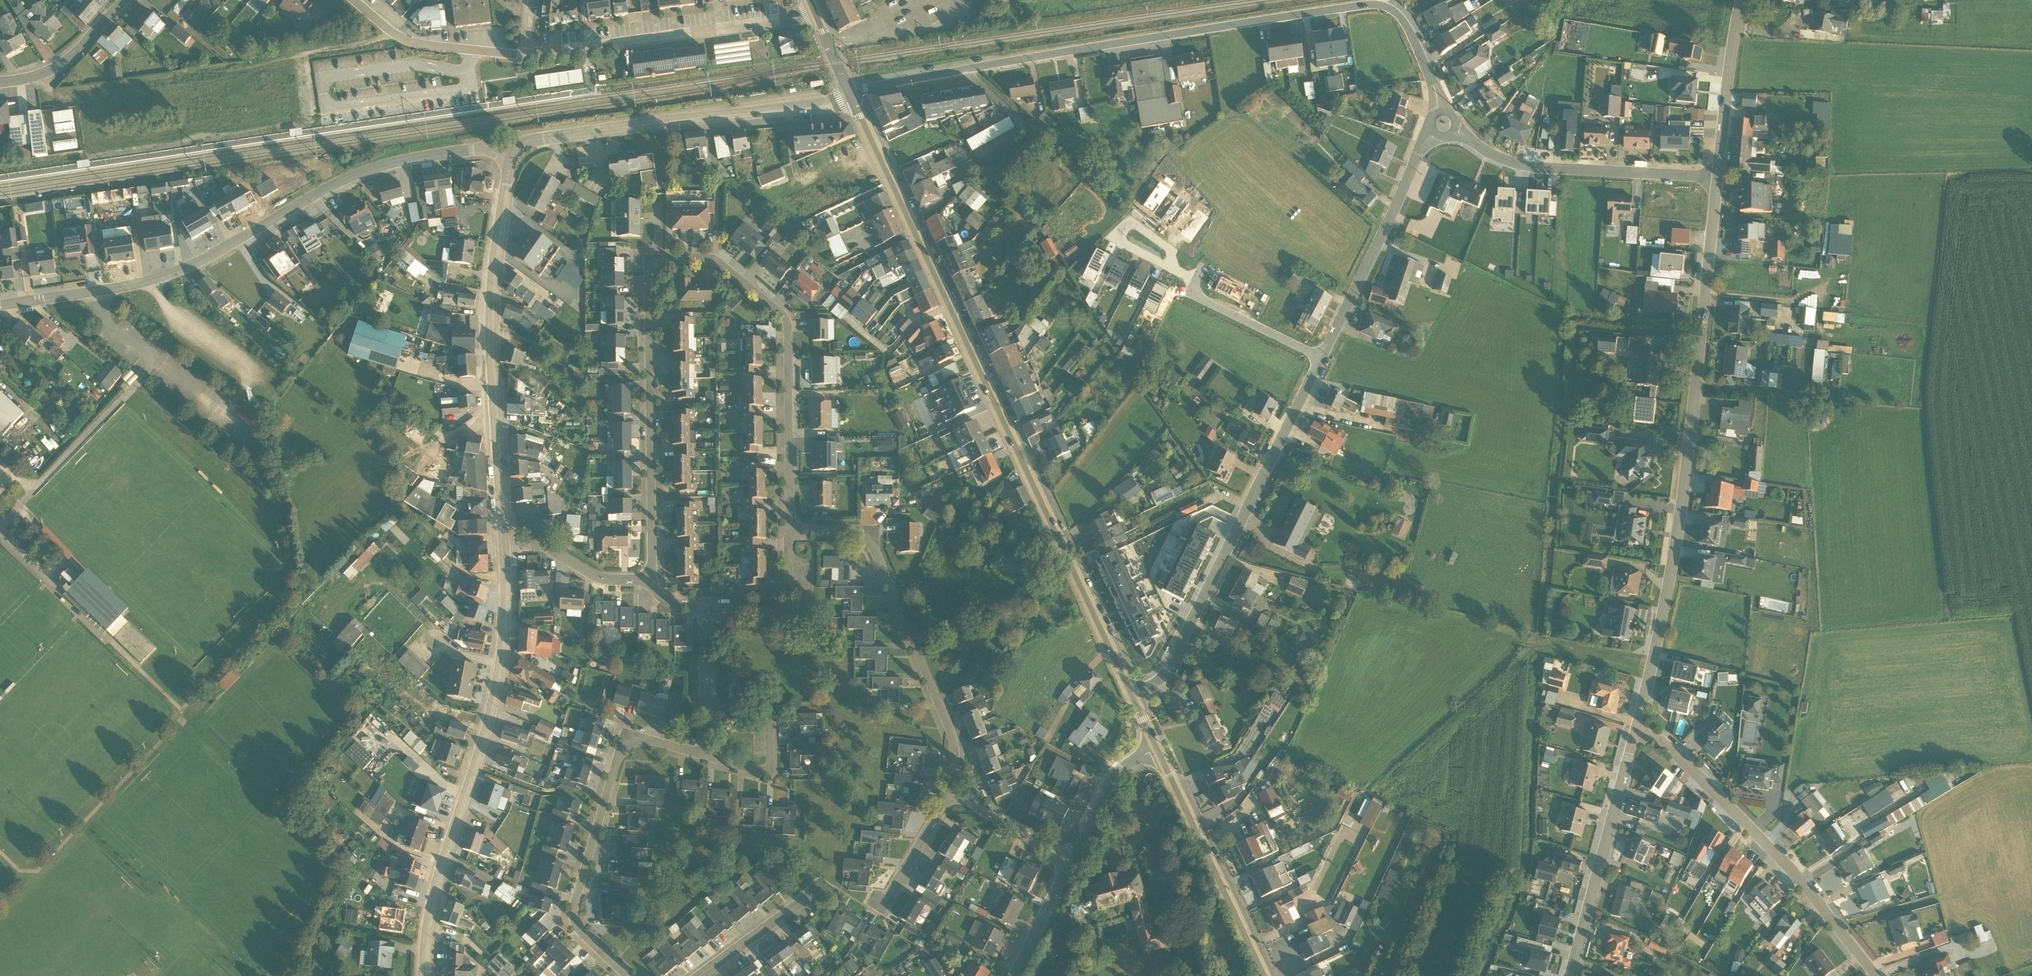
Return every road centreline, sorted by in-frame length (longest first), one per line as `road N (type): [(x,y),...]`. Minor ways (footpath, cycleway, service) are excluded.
road 1 (residential): [(796,524),(784,317),(715,260),(665,258),(648,277),(651,579)]
road 2 (primary): [(1132,696),(851,97)]
road 3 (residential): [(1440,110),(1402,21),(1370,5),(851,97)]
road 4 (residential): [(1717,178),(1678,528),(1637,734)]
road 5 (residential): [(509,156),(472,150),(380,166),(158,279),(0,306)]
road 6 (tertiary): [(423,975),(433,901),(494,702),(504,548)]
road 7 (tertiary): [(504,548),(490,317),(509,156)]
road 8 (residential): [(1323,358),(1170,665),(1132,696)]
road 9 (tertiary): [(509,156),(526,142),(851,97)]
road 10 (residential): [(796,524),(868,537),(949,728),(951,792)]
road 11 (residential): [(627,975),(573,919),(617,757),(646,740),(708,757)]
road 12 (residential): [(1637,734),(1660,740),(1760,838),(1874,975)]
road 13 (residential): [(813,12),(527,56)]
road 14 (residential): [(1717,178),(1524,164),(1493,155),(1455,128)]
road 15 (residential): [(1435,134),(1417,156),(1323,358)]
road 16 (primary): [(1263,975),(1156,748)]
road 17 (residential): [(1637,734),(1571,975)]
road 18 (residential): [(651,579),(664,599),(706,613),(708,757)]
road 19 (residential): [(527,56),(409,43),(353,0)]
road 20 (residential): [(1740,0),(1717,178)]
road 21 (residential): [(1323,358),(1190,294),(1195,283)]
road 22 (residential): [(124,0),(69,61),(44,75),(0,83)]
road 23 (residential): [(504,548),(544,546),(594,576),(651,579)]
road 24 (residential): [(1156,748),(1117,772),(1066,863)]
road 25 (residential): [(1173,271),(1113,238),(1130,221),(1171,251)]
road 26 (residential): [(951,792),(1066,863)]
road 27 (residential): [(811,898),(702,975)]
road 28 (residential): [(951,792),(890,894),(878,901)]
road 29 (residential): [(1066,863),(1012,975)]

